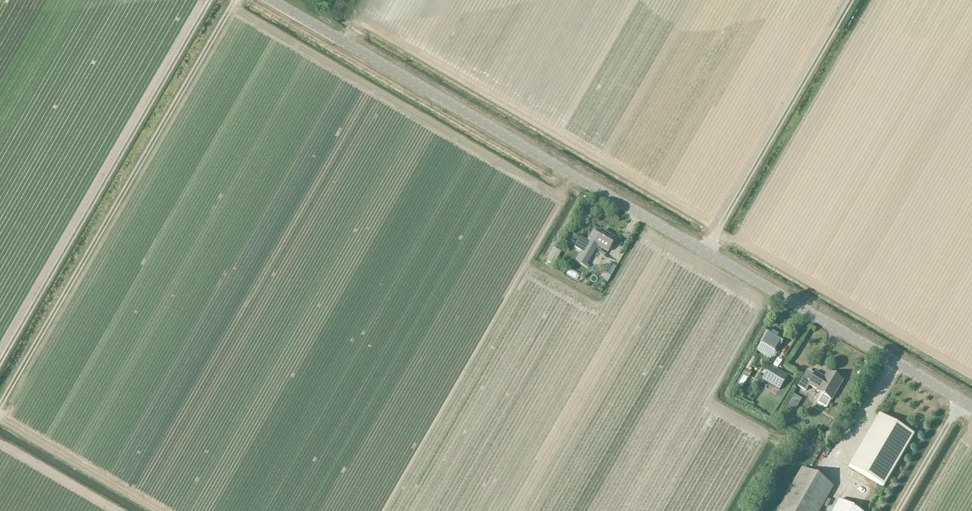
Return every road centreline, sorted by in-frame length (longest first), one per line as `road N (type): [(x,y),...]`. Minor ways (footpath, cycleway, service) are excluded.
road 1 (unclassified): [(971,407),(272,0)]
road 2 (track): [(0,406),(235,0)]
road 3 (track): [(0,365),(212,0)]
road 4 (track): [(853,0),(706,254)]
road 5 (track): [(898,510),(962,402)]

